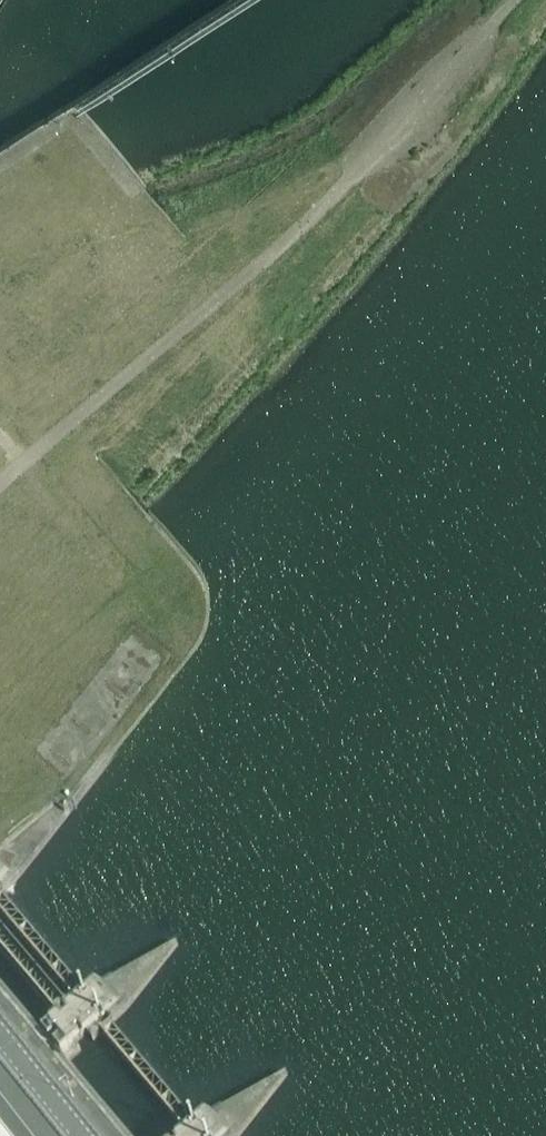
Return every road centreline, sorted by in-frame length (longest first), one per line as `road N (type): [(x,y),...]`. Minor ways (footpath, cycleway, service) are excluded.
road 1 (unclassified): [(83,1135),(0,1034)]

